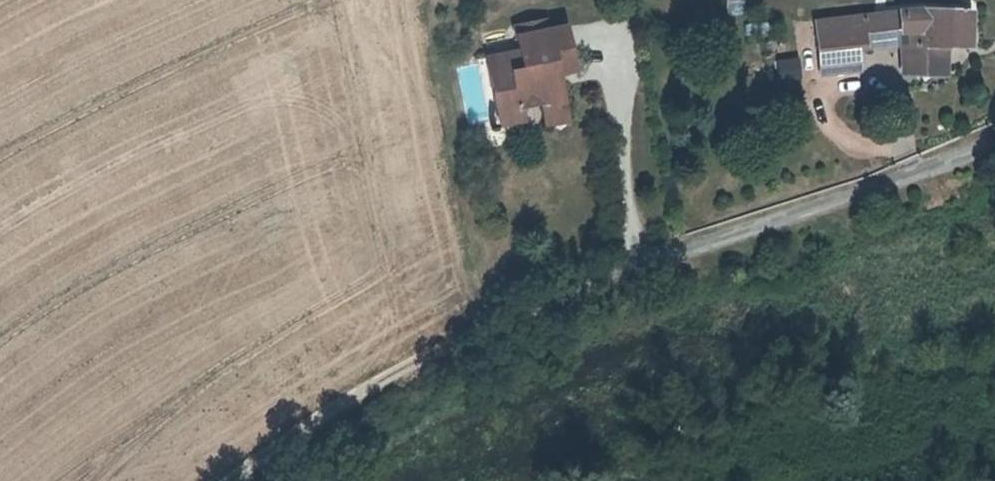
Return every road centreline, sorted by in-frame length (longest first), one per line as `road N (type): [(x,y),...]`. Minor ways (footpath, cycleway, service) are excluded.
road 1 (track): [(245,480),(409,353),(994,141)]

